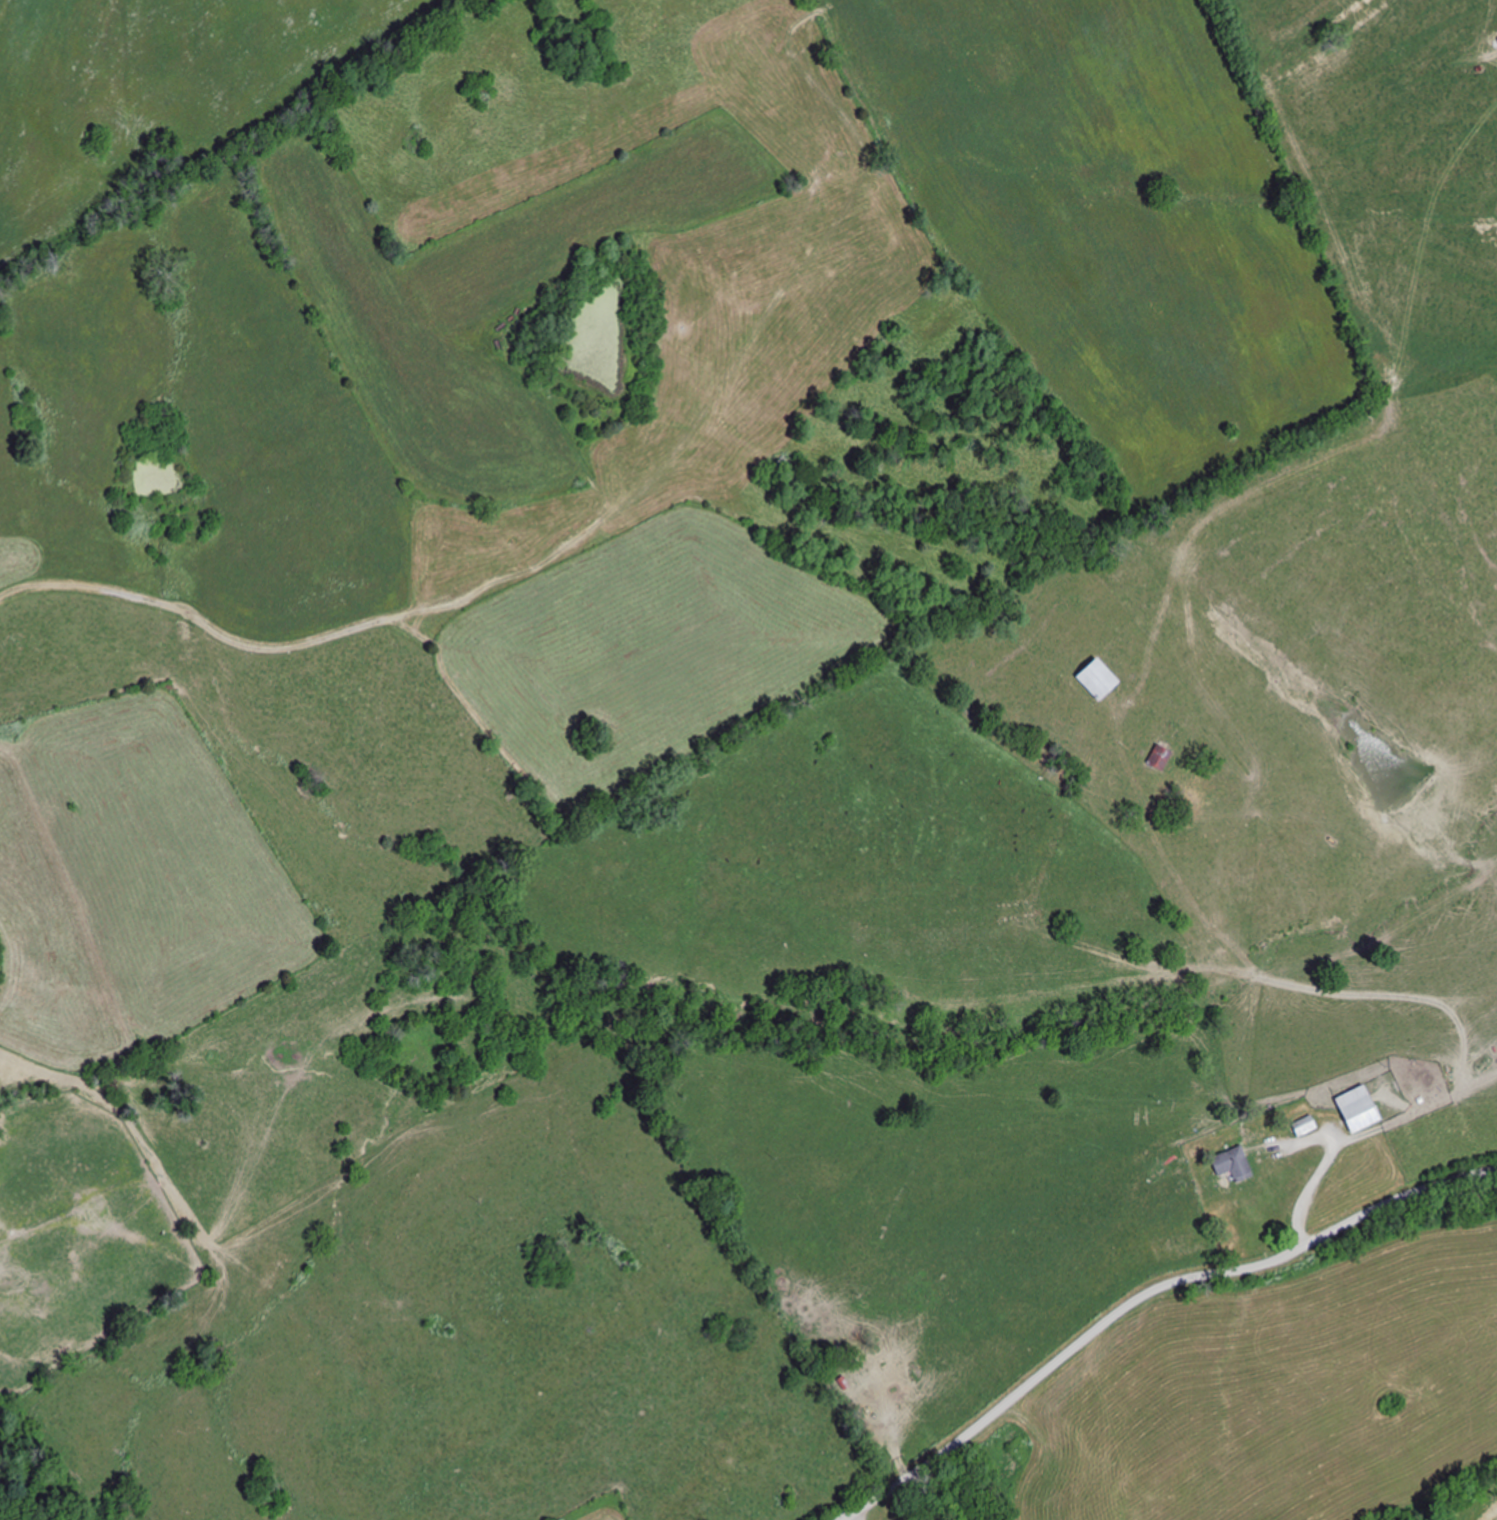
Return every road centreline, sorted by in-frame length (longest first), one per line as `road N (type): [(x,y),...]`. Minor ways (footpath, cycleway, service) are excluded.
road 1 (residential): [(837,1519),(950,1445),(1137,1299),(1295,1252),(1402,1197),(1496,1169)]

